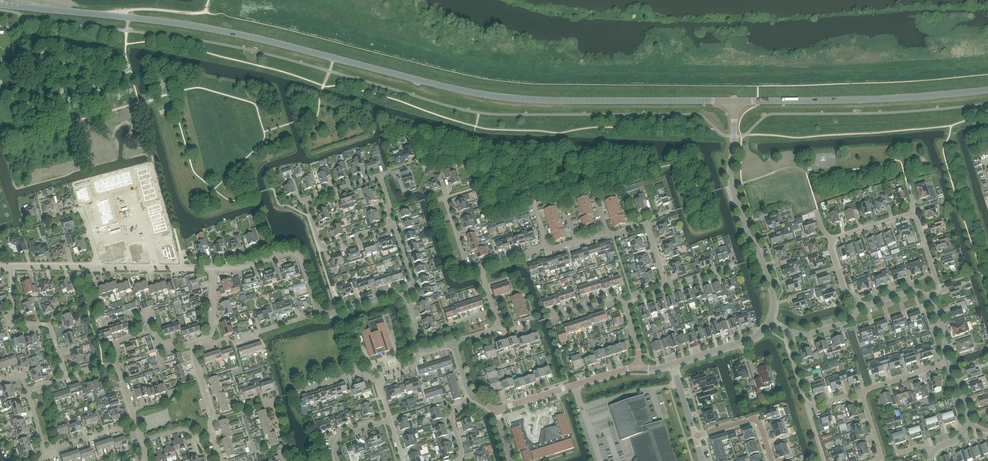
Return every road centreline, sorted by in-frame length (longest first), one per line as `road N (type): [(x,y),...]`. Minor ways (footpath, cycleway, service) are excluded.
road 1 (tertiary): [(0,4),(215,30),(490,96),(734,102)]
road 2 (tertiary): [(734,102),(987,90)]
road 3 (tertiary): [(770,320),(773,293),(731,180),(734,102)]
road 4 (residential): [(481,266),(645,226)]
road 5 (tertiary): [(498,412),(638,368)]
road 6 (residential): [(320,310),(295,253),(213,268)]
road 7 (residential): [(67,378),(50,327),(14,320),(13,267)]
road 8 (residential): [(393,227),(322,247),(305,199)]
road 9 (residential): [(207,339),(236,342),(320,310)]

